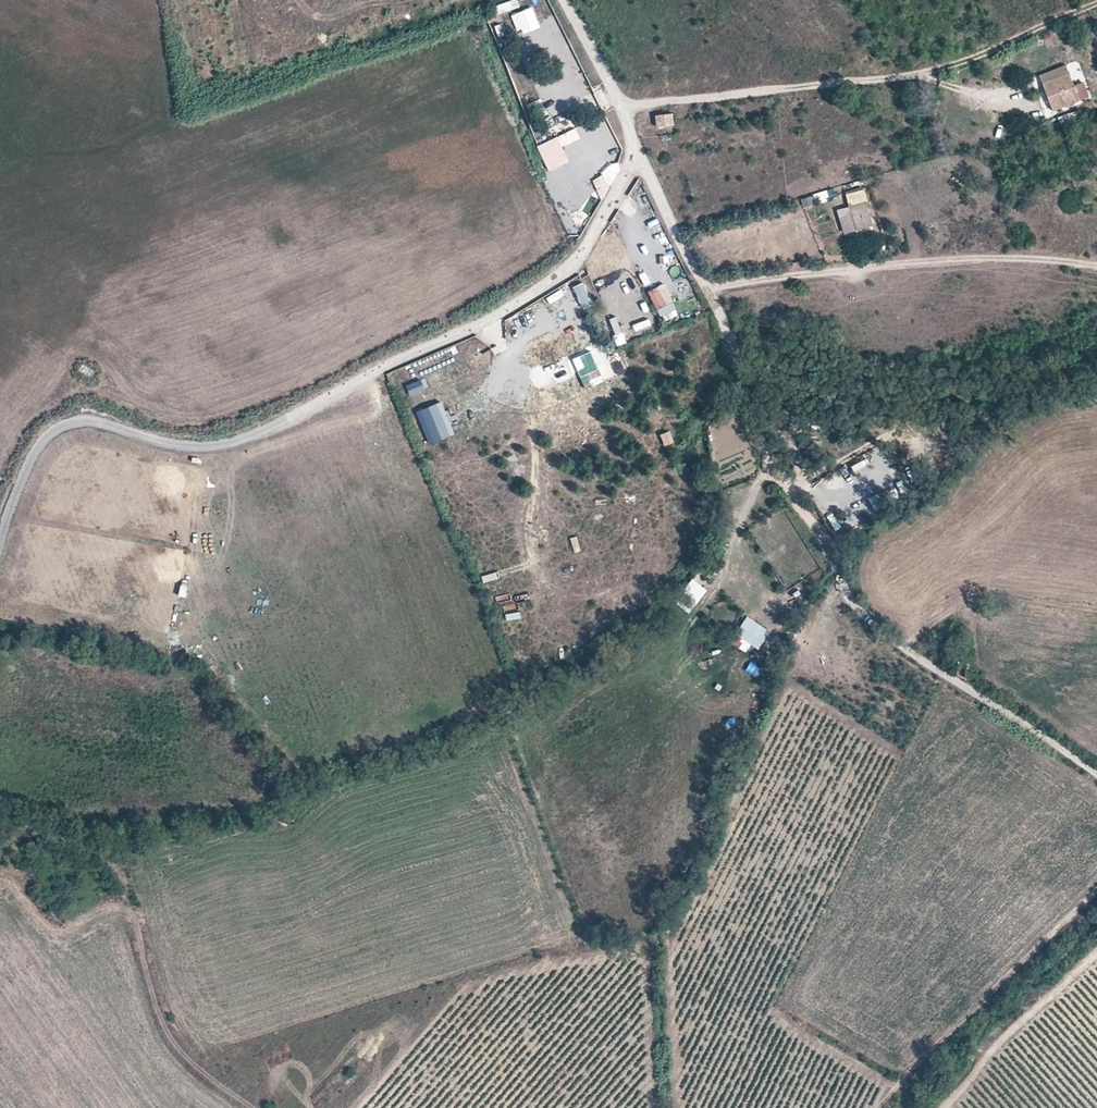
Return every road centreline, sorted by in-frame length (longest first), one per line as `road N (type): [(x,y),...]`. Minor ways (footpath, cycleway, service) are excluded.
road 1 (track): [(1096,777),(848,596),(833,556),(756,444),(725,330),(682,250)]
road 2 (unclassified): [(564,267),(482,320),(246,434),(208,445),(150,440),(88,419),(64,424),(27,466),(0,552)]
road 3 (track): [(708,292),(782,278),(1017,260),(1096,266)]
road 4 (track): [(625,111),(926,75)]
road 5 (unclassified): [(564,267),(682,250),(635,152)]
road 6 (track): [(1096,5),(926,75)]
road 7 (unclassified): [(565,0),(625,111),(635,152)]
road 8 (unclassified): [(635,152),(564,267)]

